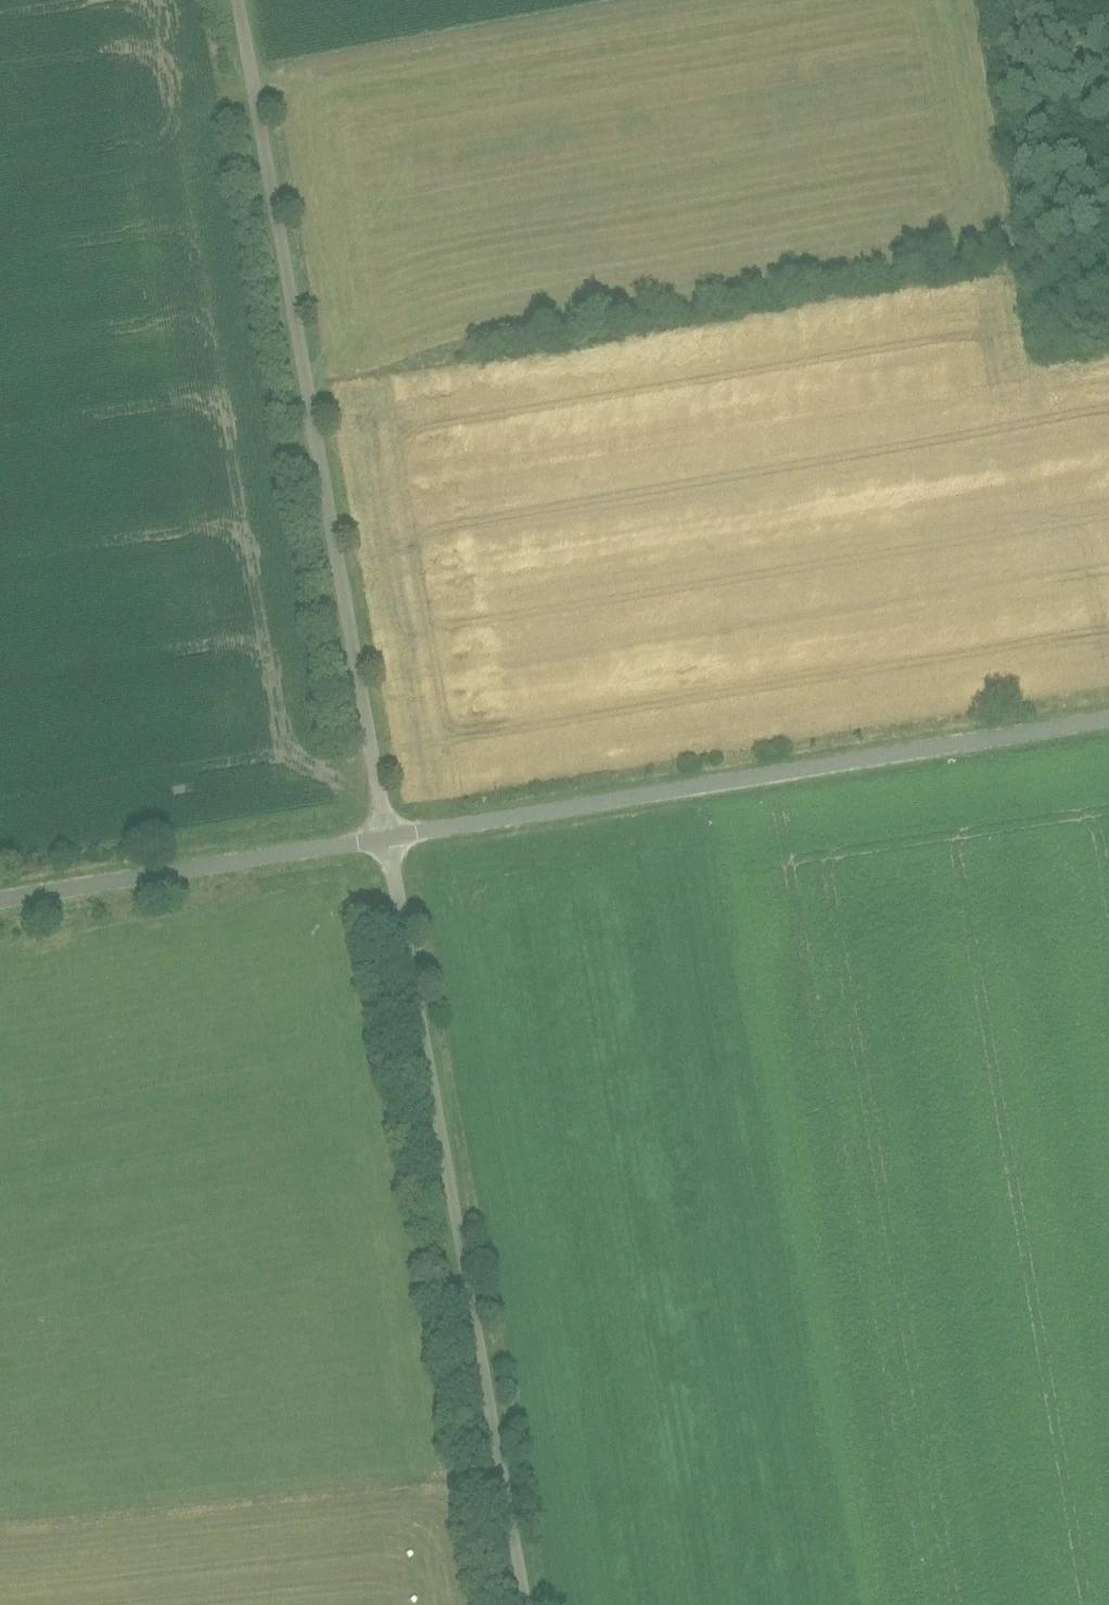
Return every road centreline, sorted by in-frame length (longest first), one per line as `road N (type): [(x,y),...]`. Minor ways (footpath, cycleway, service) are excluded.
road 1 (residential): [(237,0),(384,841)]
road 2 (residential): [(384,841),(524,1604)]
road 3 (residential): [(384,841),(1108,720)]
road 4 (residential): [(0,903),(384,841)]

